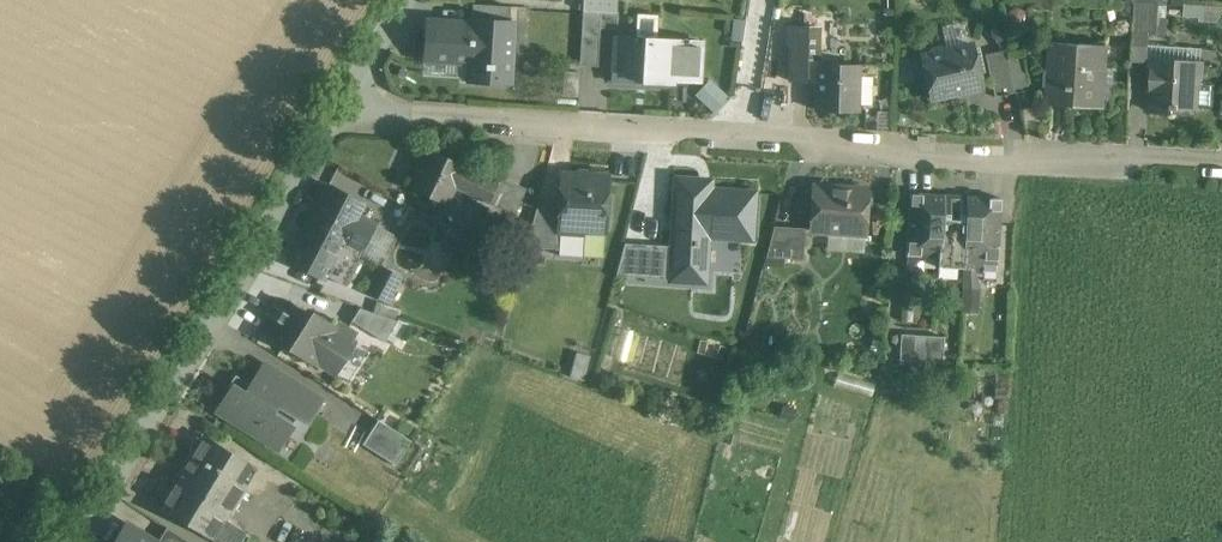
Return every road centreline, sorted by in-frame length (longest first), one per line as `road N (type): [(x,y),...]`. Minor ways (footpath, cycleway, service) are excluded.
road 1 (unclassified): [(78,541),(349,105)]
road 2 (residential): [(742,135),(1221,161)]
road 3 (residential): [(349,105),(742,135)]
road 4 (residential): [(742,135),(766,0)]

